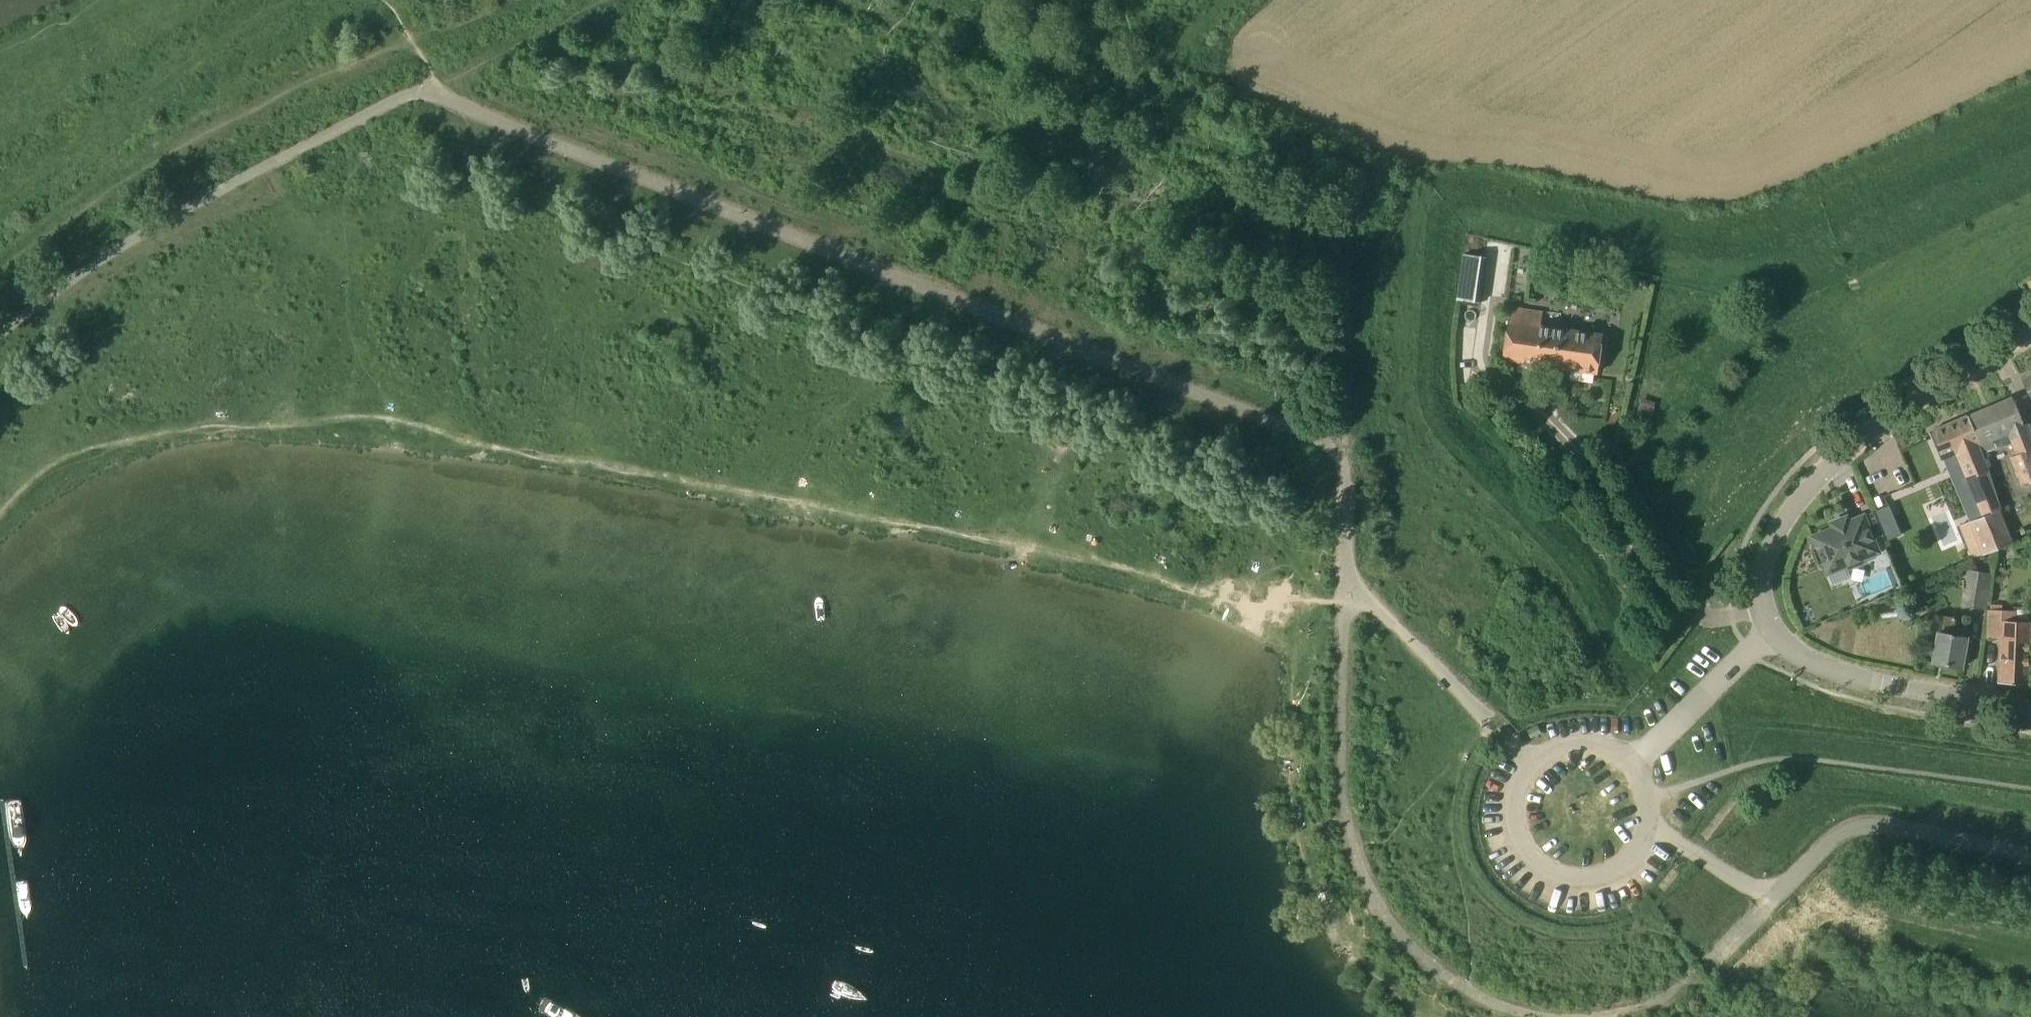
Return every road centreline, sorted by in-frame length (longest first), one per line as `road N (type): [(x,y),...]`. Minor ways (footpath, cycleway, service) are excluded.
road 1 (unclassified): [(1650,824),(1772,901),(1855,827),(1914,827),(2030,852)]
road 2 (tertiary): [(2030,330),(1918,399),(1810,487),(1764,572),(1772,628)]
road 3 (unclassified): [(1634,765),(1596,743),(1552,749),(1520,781),(1516,826),(1540,864),(1583,878),(1626,863),(1650,824)]
road 4 (tertiary): [(2030,708),(1813,662),(1772,628)]
road 5 (unclassified): [(1634,765),(1772,628)]

